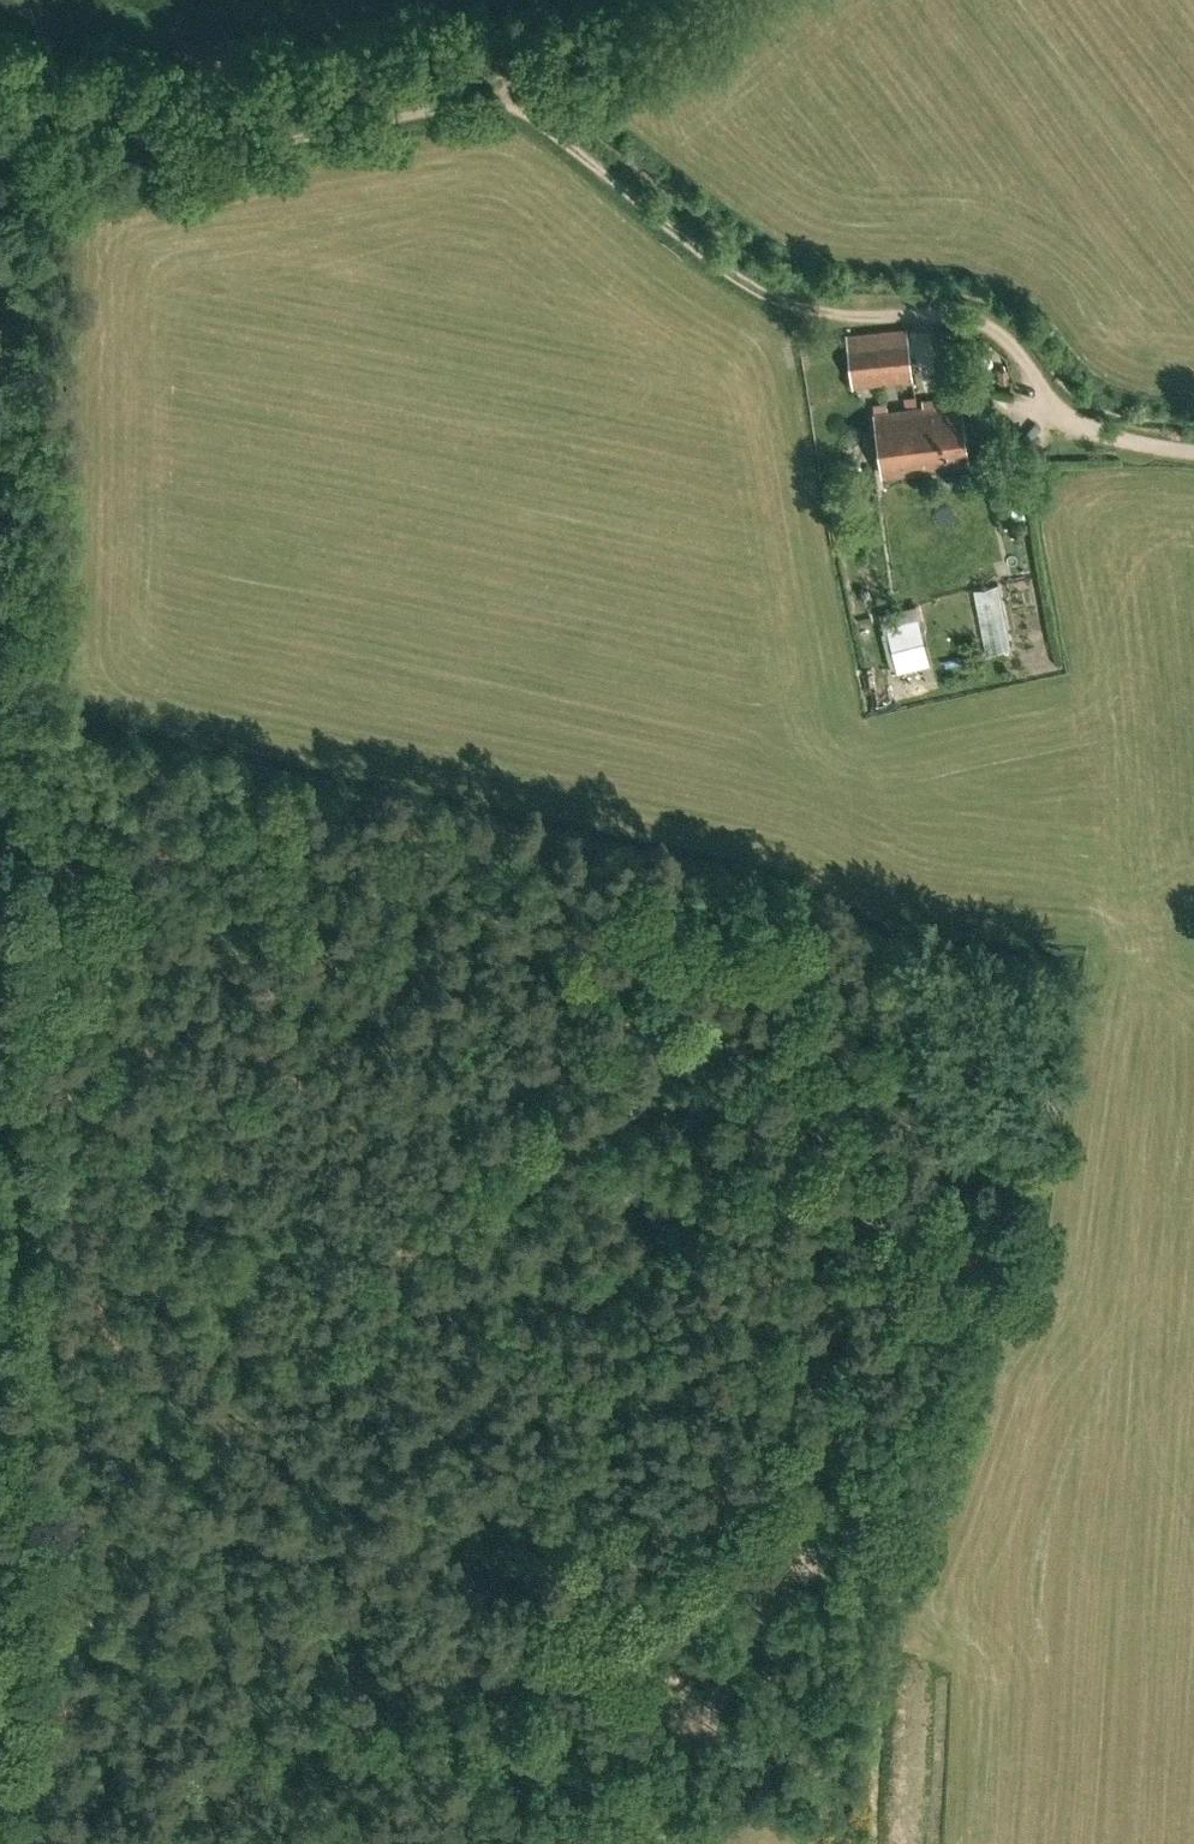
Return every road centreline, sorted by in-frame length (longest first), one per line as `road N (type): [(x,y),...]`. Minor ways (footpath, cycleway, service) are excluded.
road 1 (track): [(1193,450),(1074,425),(1050,409),(998,335),(976,317),(825,310),(744,284),(506,98)]
road 2 (track): [(506,98),(51,179)]

